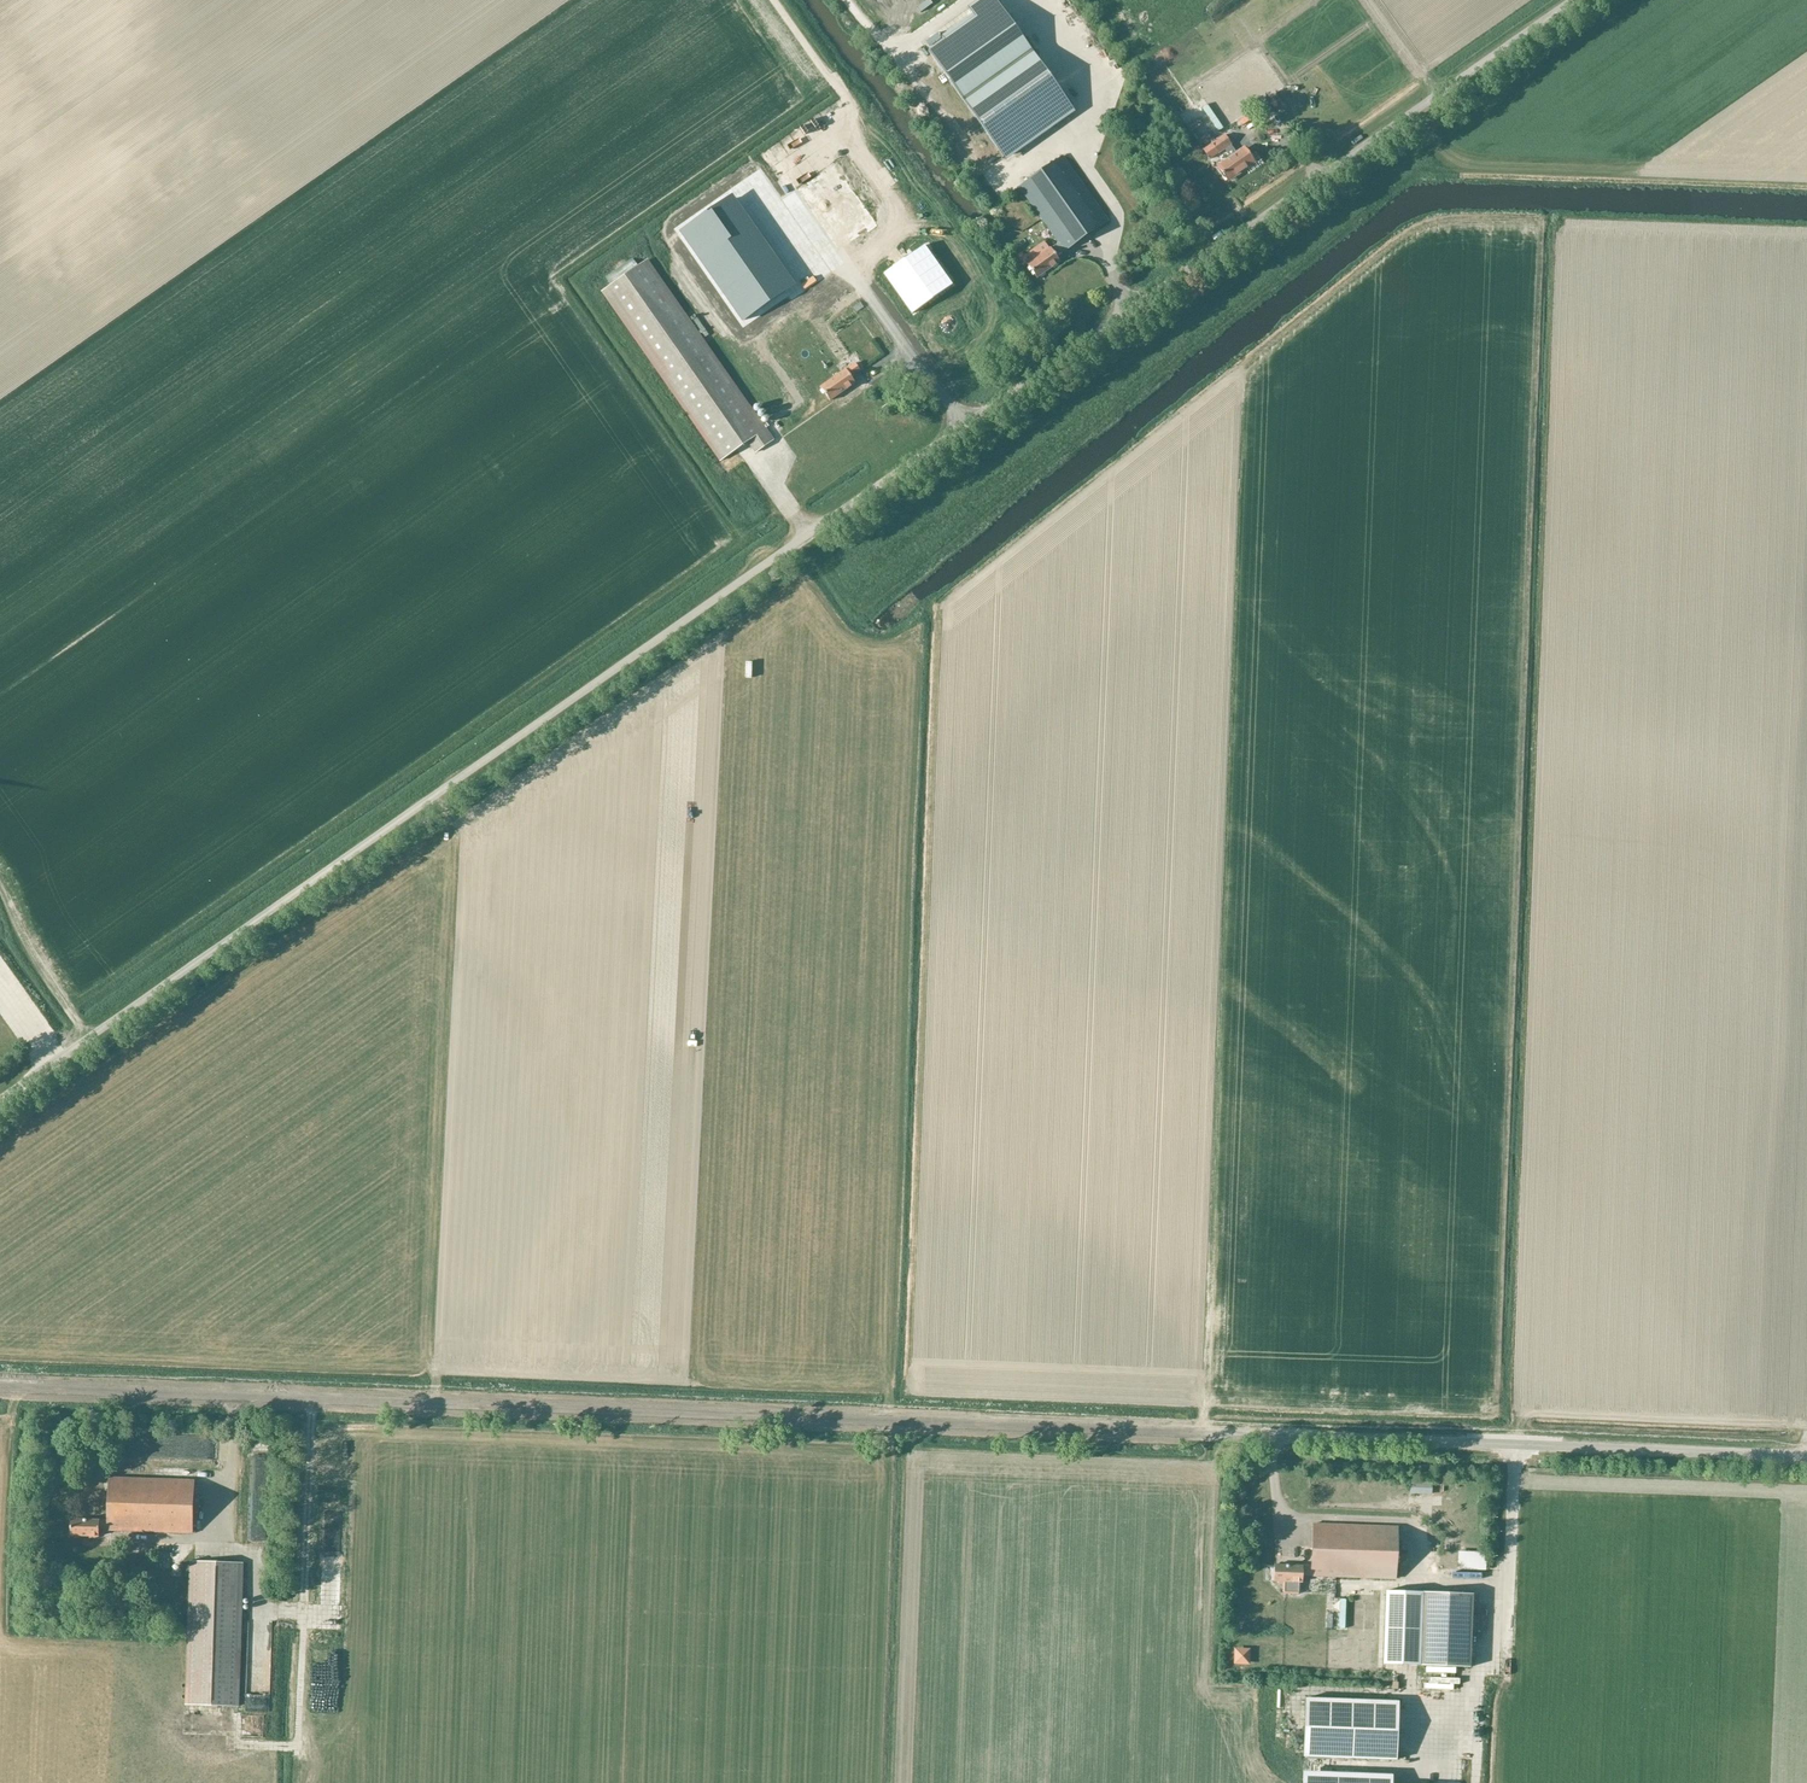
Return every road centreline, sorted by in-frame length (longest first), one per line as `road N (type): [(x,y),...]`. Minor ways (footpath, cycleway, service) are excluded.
road 1 (unclassified): [(0,1100),(1574,0)]
road 2 (unclassified): [(1806,1458),(0,1389)]

